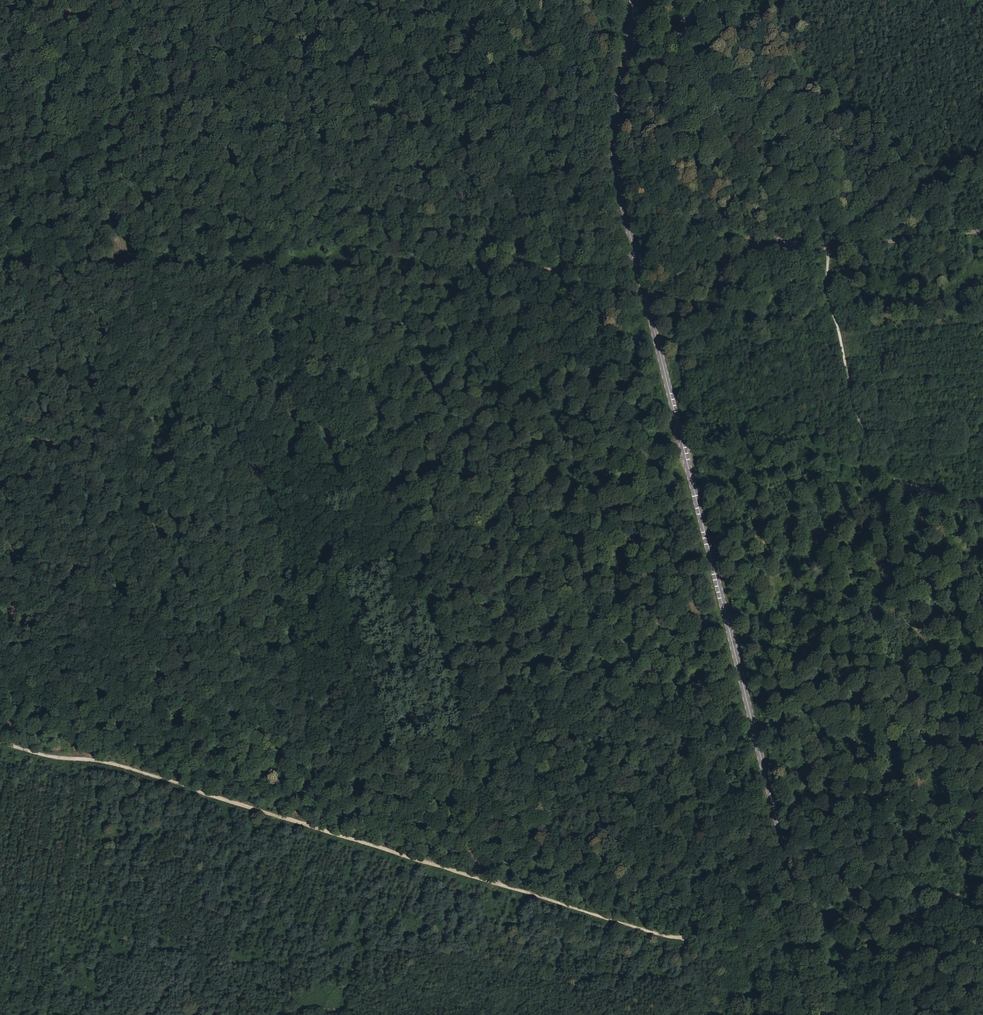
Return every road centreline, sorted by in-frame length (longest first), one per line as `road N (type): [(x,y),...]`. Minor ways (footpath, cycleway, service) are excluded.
road 1 (secondary): [(635,0),(614,162),(823,1014)]
road 2 (track): [(176,784),(660,934),(694,936),(763,916)]
road 3 (track): [(124,264),(637,266)]
road 4 (track): [(982,884),(845,956),(836,966),(836,1002)]
road 5 (track): [(0,743),(101,760),(176,784)]
road 6 (track): [(825,248),(982,231)]
road 7 (track): [(0,263),(124,264)]

